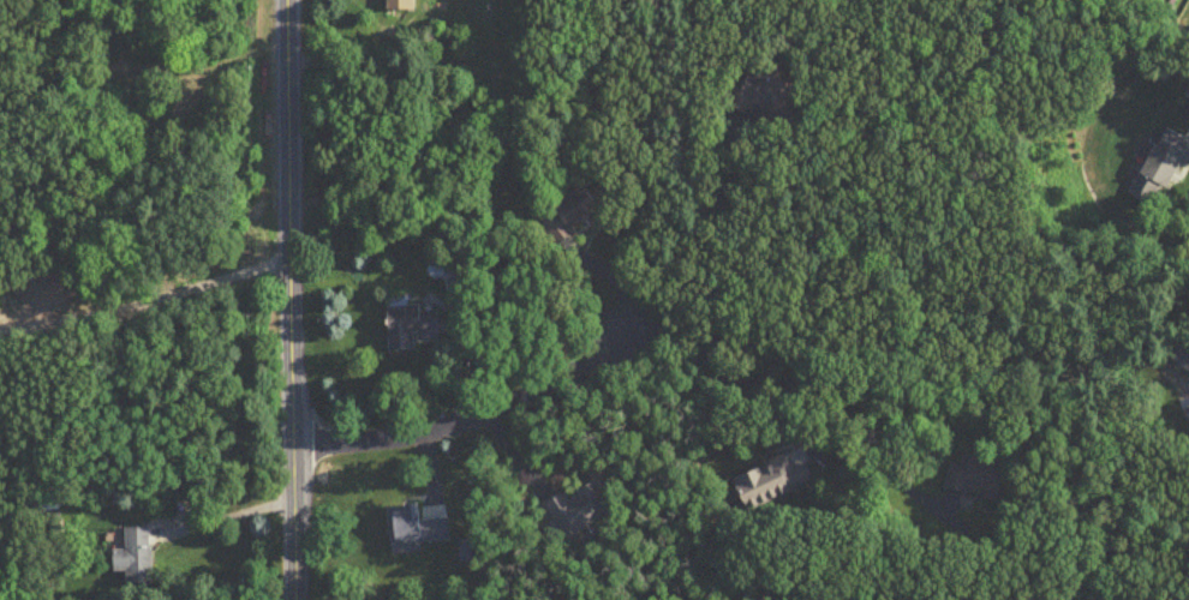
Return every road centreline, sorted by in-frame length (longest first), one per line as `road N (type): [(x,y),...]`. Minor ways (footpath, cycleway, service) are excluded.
road 1 (residential): [(288,0),(294,599)]
road 2 (residential): [(292,449),(458,425),(582,368),(632,332)]

